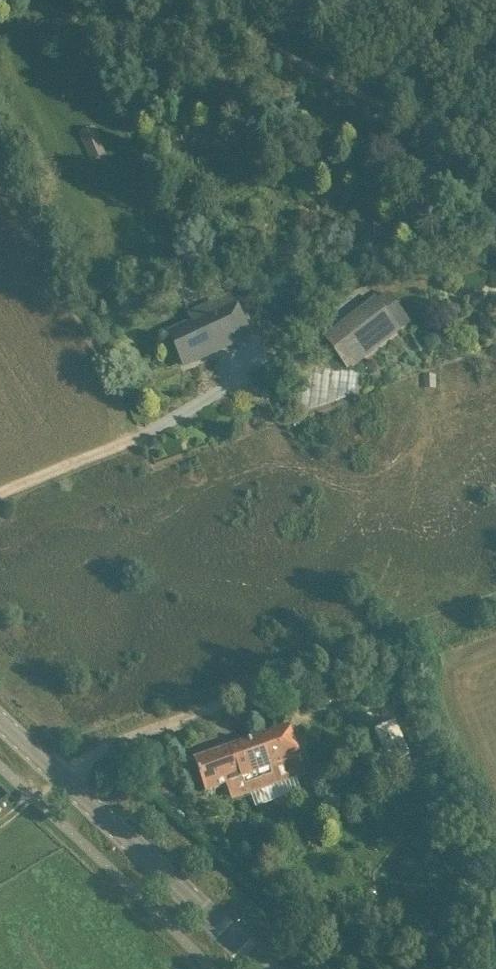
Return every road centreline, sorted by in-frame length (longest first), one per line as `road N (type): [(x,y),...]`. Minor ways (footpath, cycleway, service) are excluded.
road 1 (track): [(495,603),(349,653),(104,752),(61,778)]
road 2 (tertiary): [(261,968),(0,720)]
road 3 (track): [(495,151),(228,0)]

